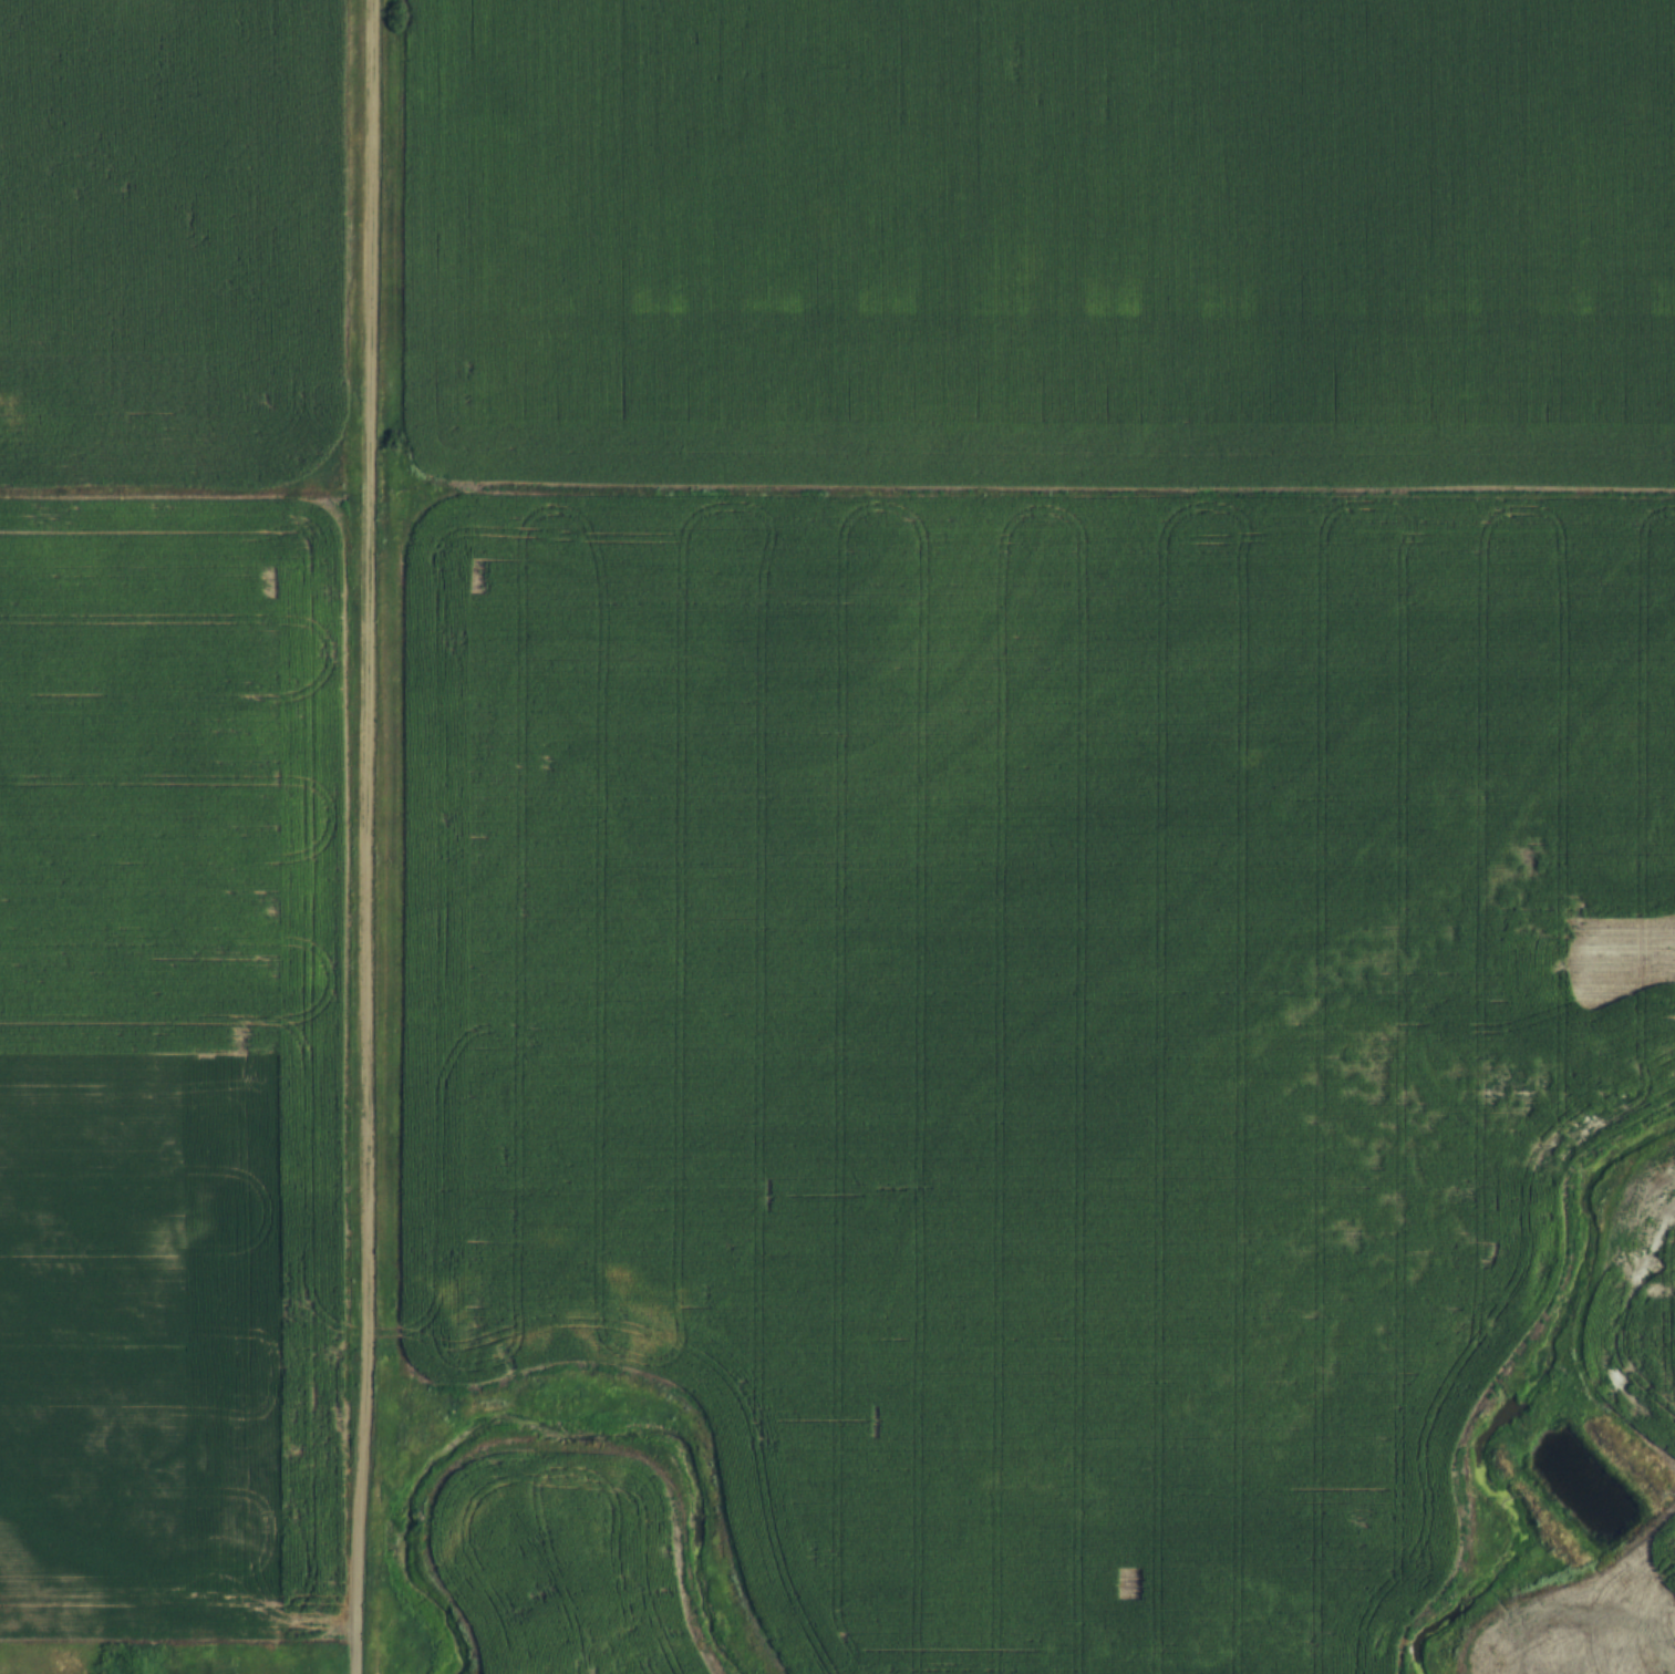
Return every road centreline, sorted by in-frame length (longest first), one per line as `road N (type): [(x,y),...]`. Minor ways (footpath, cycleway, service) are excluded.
road 1 (residential): [(372,1673),(373,0)]

